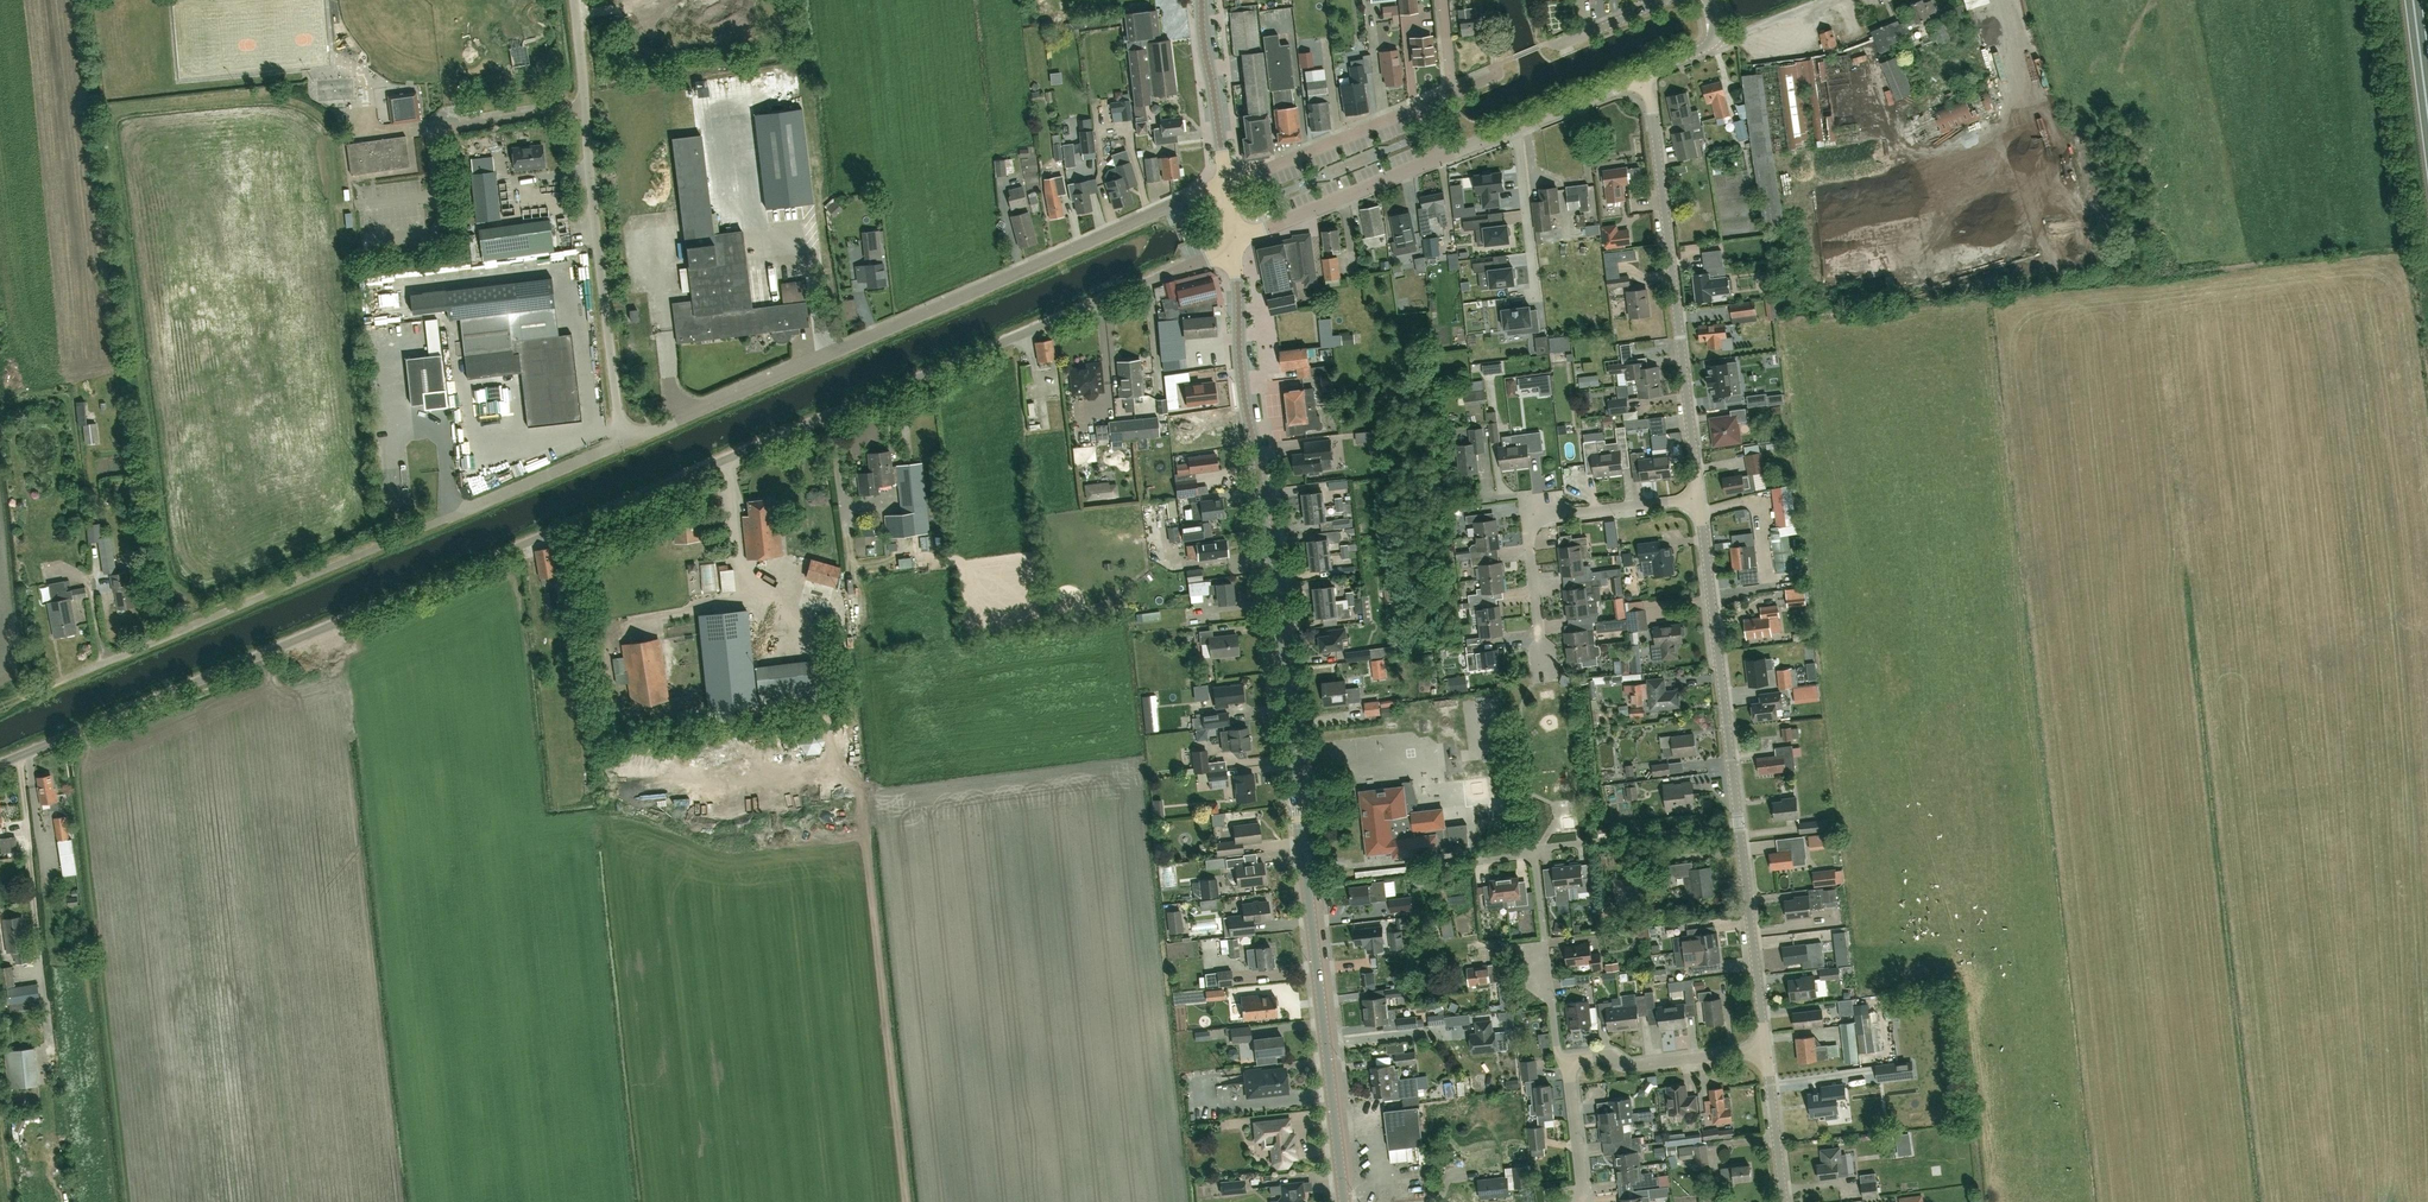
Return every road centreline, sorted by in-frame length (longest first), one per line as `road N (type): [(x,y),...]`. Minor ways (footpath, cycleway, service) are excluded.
road 1 (unclassified): [(0,764),(1233,242)]
road 2 (tertiary): [(1344,1201),(1241,369),(1233,242)]
road 3 (unclassified): [(1225,183),(622,444)]
road 4 (unclassified): [(622,444),(23,696)]
road 5 (unclassified): [(1766,1050),(1698,497)]
road 6 (unclassified): [(622,444),(575,0)]
road 7 (unclassified): [(1698,497),(1652,107),(1641,75)]
road 8 (residential): [(1543,672),(1530,537),(1538,525),(1698,497)]
road 9 (unclassified): [(1233,242),(1516,128)]
road 10 (residential): [(1225,183),(1452,95)]
road 11 (residential): [(1536,851),(1557,1051),(1570,1063)]
road 12 (residential): [(1570,1063),(1606,1057),(1636,1066),(1766,1050)]
road 13 (tertiary): [(1225,183),(1202,0)]
road 14 (residential): [(1516,128),(1535,296)]
road 15 (unclassified): [(1784,1201),(1766,1050)]
road 16 (residential): [(1539,46),(1670,0)]
road 17 (residential): [(1579,1201),(1570,1063)]
road 18 (unclassified): [(1516,128),(1641,75)]
road 19 (trunk): [(2427,127),(2412,0)]

